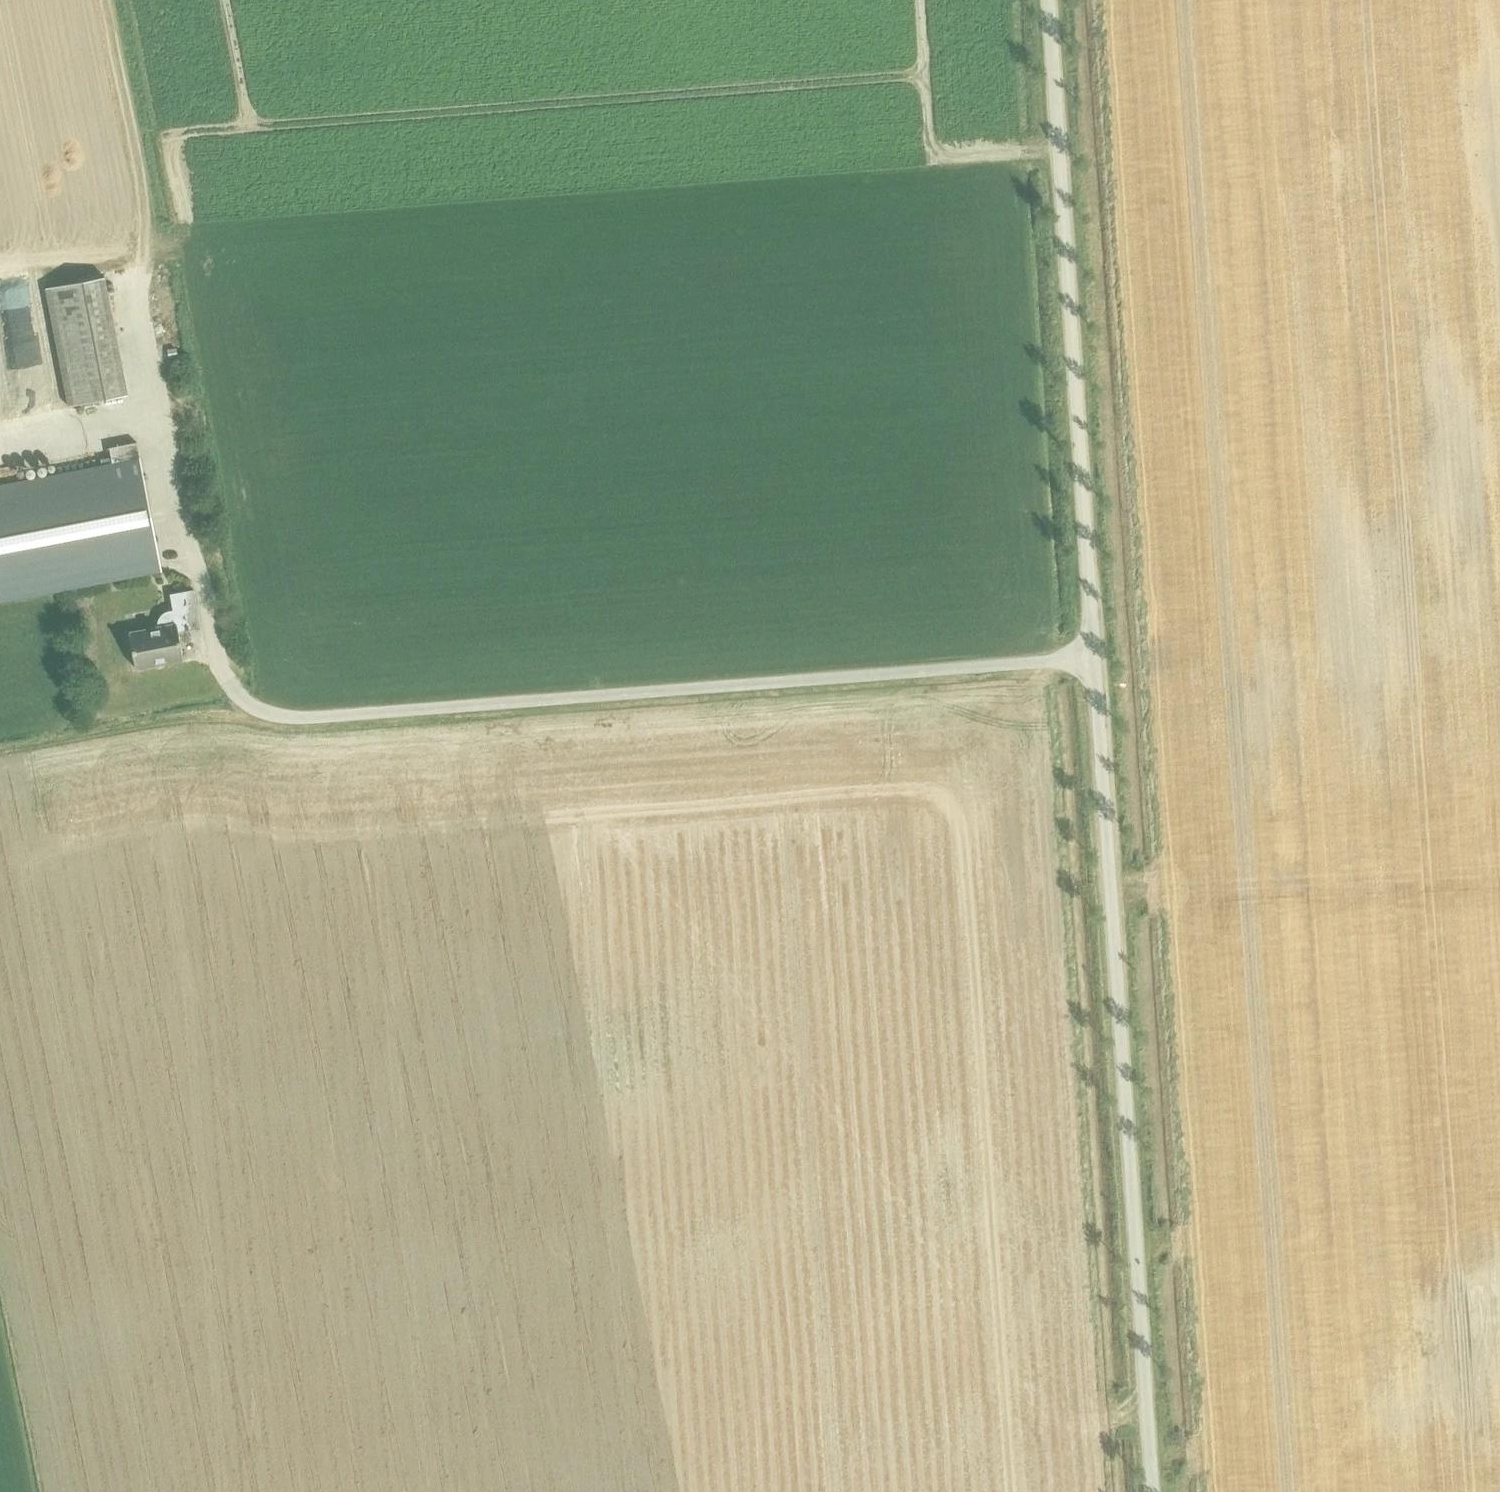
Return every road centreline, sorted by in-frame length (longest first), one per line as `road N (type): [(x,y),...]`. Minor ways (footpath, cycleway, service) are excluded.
road 1 (unclassified): [(1154,1491),(1050,0)]

